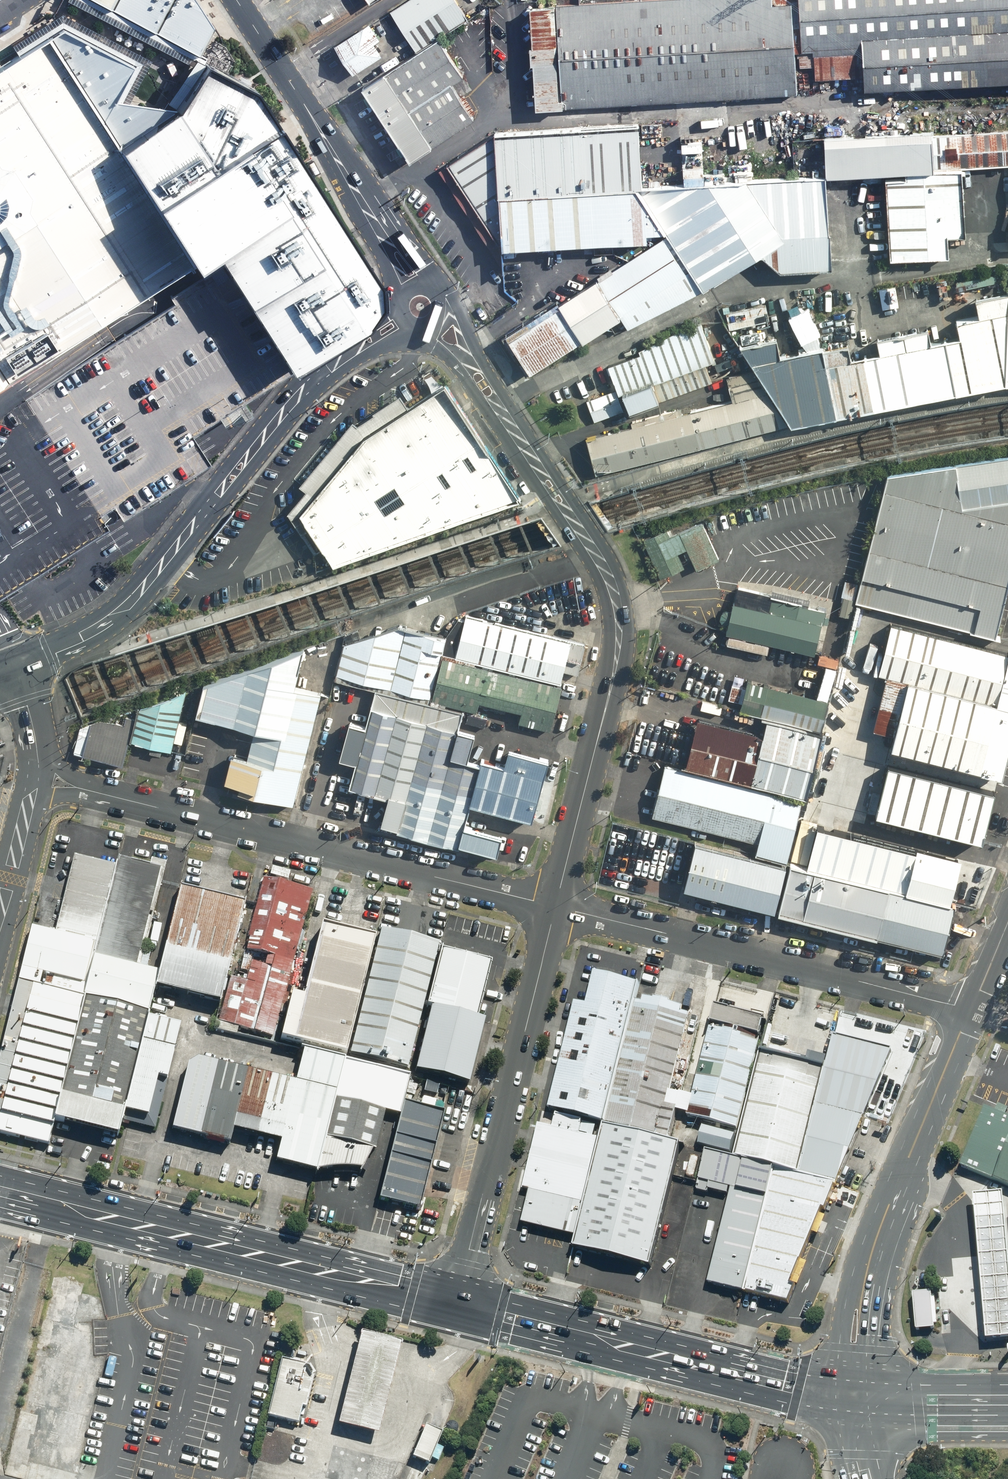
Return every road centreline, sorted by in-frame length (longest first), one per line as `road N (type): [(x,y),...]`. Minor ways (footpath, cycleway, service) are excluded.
road 1 (residential): [(515,432),(606,571),(619,625),(617,661),(553,909)]
road 2 (residential): [(91,791),(553,909)]
road 3 (primary): [(457,1304),(0,1194)]
road 4 (residential): [(553,909),(971,1008)]
road 5 (residential): [(553,909),(457,1304)]
road 6 (primary): [(836,1396),(457,1304)]
road 7 (tertiary): [(212,503),(225,472),(307,374),(399,303)]
road 8 (tertiary): [(413,327),(320,390),(240,483),(212,503)]
road 9 (tertiary): [(212,503),(117,615),(10,669)]
road 10 (secondary): [(836,1396),(854,1275),(879,1207),(909,1158)]
road 11 (secondary): [(909,1158),(884,1271),(872,1400)]
road 12 (tertiary): [(310,113),(433,289)]
road 13 (tertiary): [(400,301),(310,113)]
road 14 (residential): [(435,291),(458,309),(515,432)]
road 15 (secondary): [(971,1008),(909,1158)]
road 16 (residential): [(515,432),(422,328)]
road 17 (tertiary): [(310,113),(236,0)]
road 18 (primary): [(1007,1401),(872,1400)]

